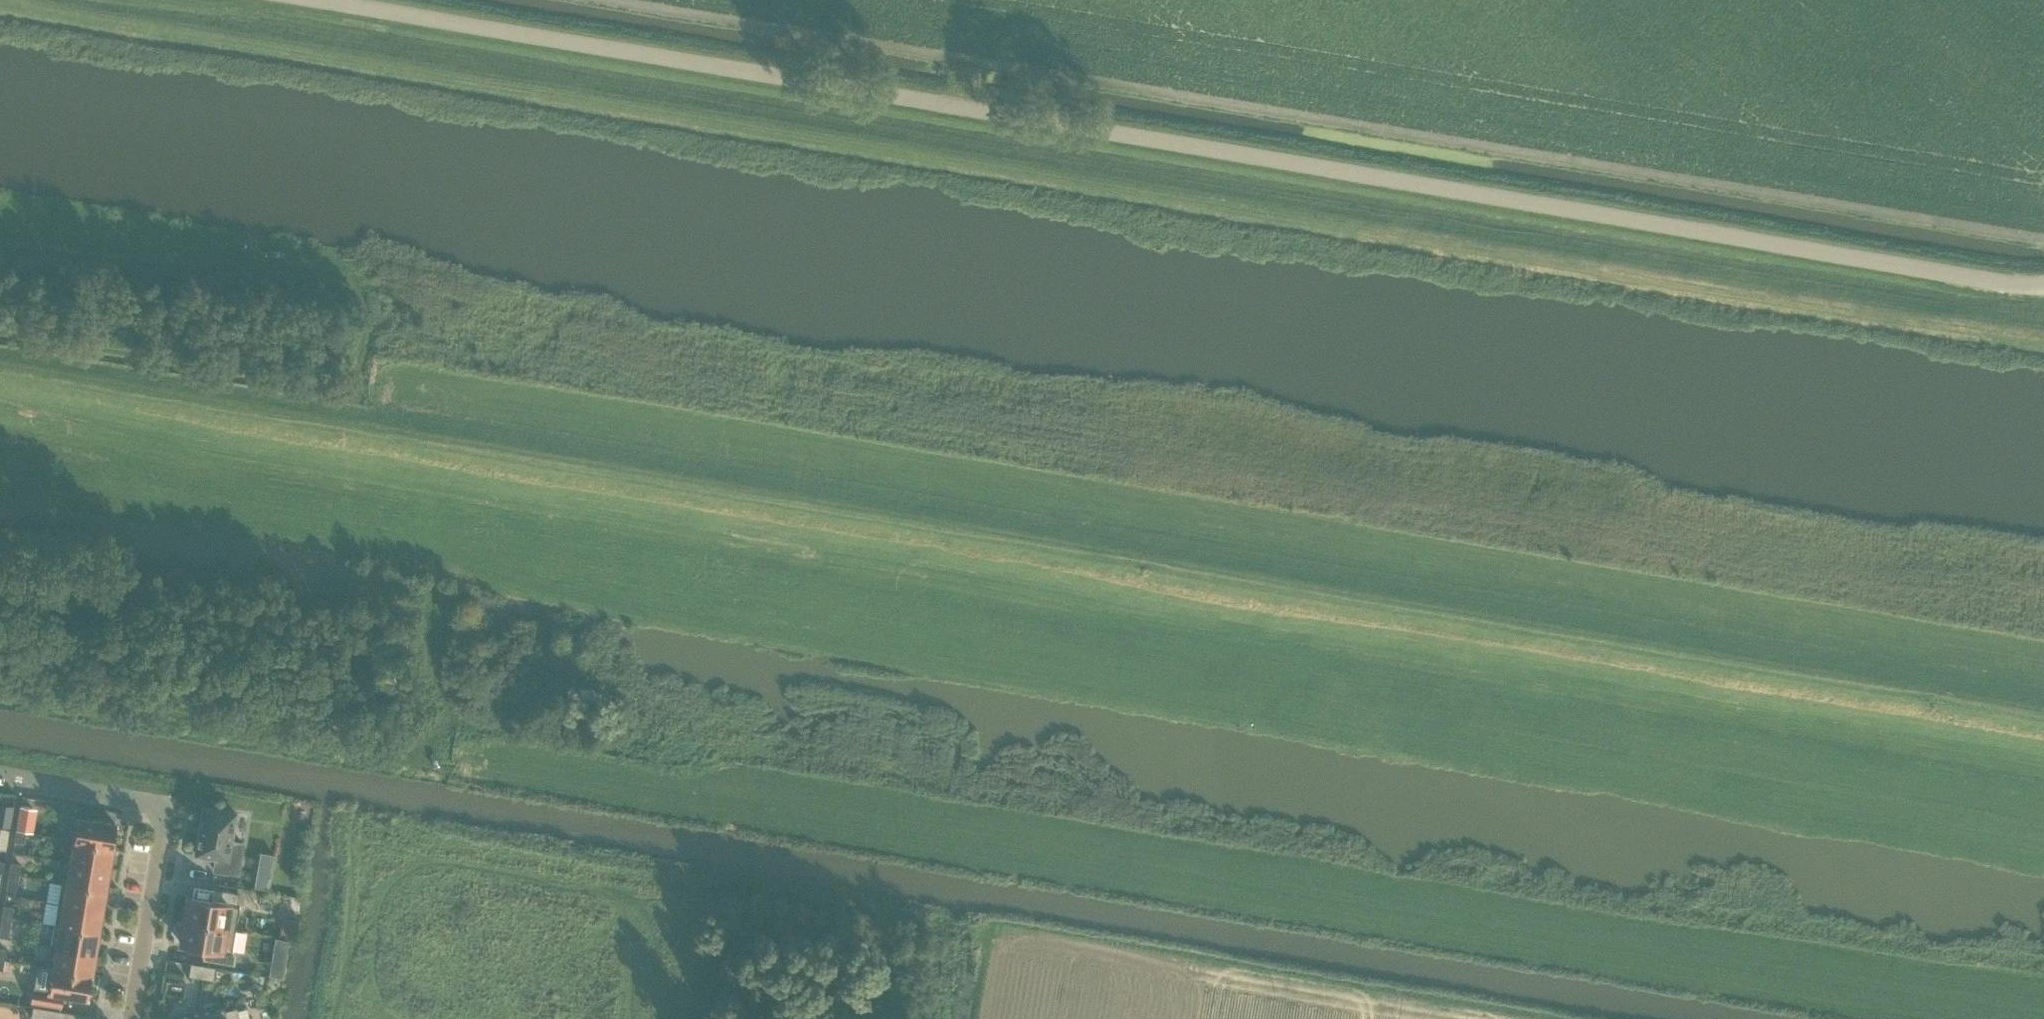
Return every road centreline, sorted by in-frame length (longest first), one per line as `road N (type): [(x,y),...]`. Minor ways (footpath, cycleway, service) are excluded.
road 1 (tertiary): [(2043,285),(340,0)]
road 2 (residential): [(135,1018),(163,818),(136,795),(0,775)]

